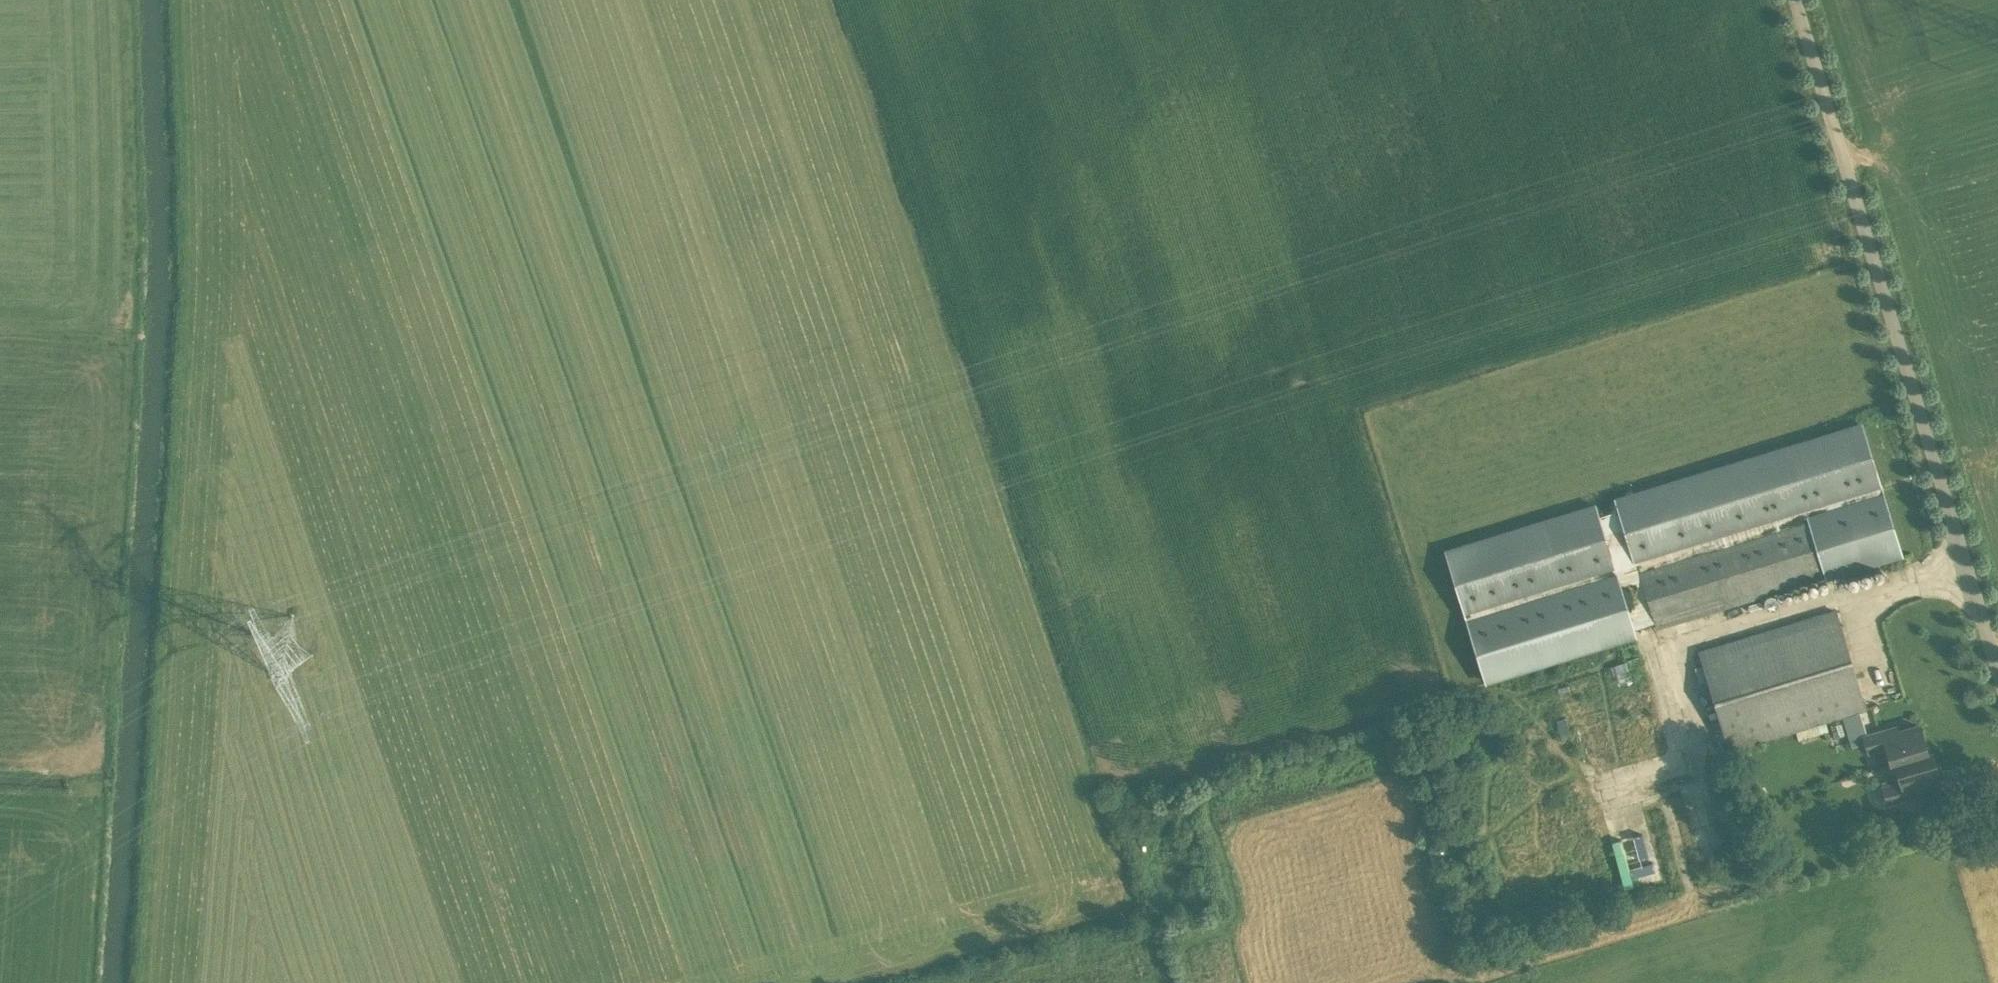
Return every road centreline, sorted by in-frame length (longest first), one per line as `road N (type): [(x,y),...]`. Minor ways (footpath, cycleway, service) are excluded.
road 1 (unclassified): [(1997,664),(1795,0)]

